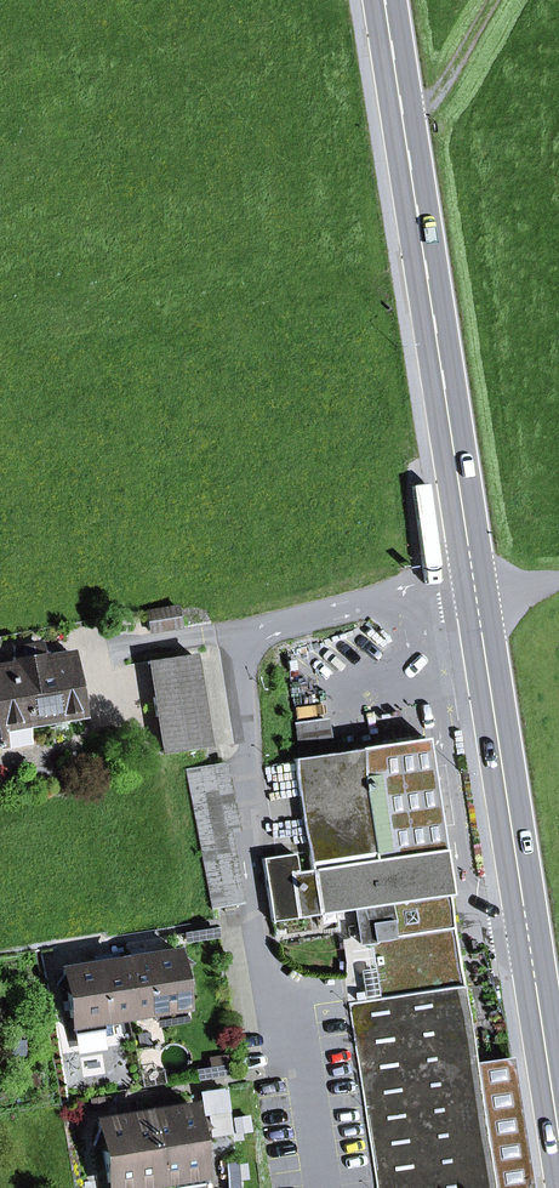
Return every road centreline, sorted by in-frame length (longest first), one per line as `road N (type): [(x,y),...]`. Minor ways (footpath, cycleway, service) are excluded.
road 1 (residential): [(280,1074),(255,916),(251,643),(272,624),(472,567)]
road 2 (primary): [(385,0),(472,567)]
road 3 (primary): [(472,567),(558,1122)]
road 4 (track): [(404,124),(434,99),(495,0)]

